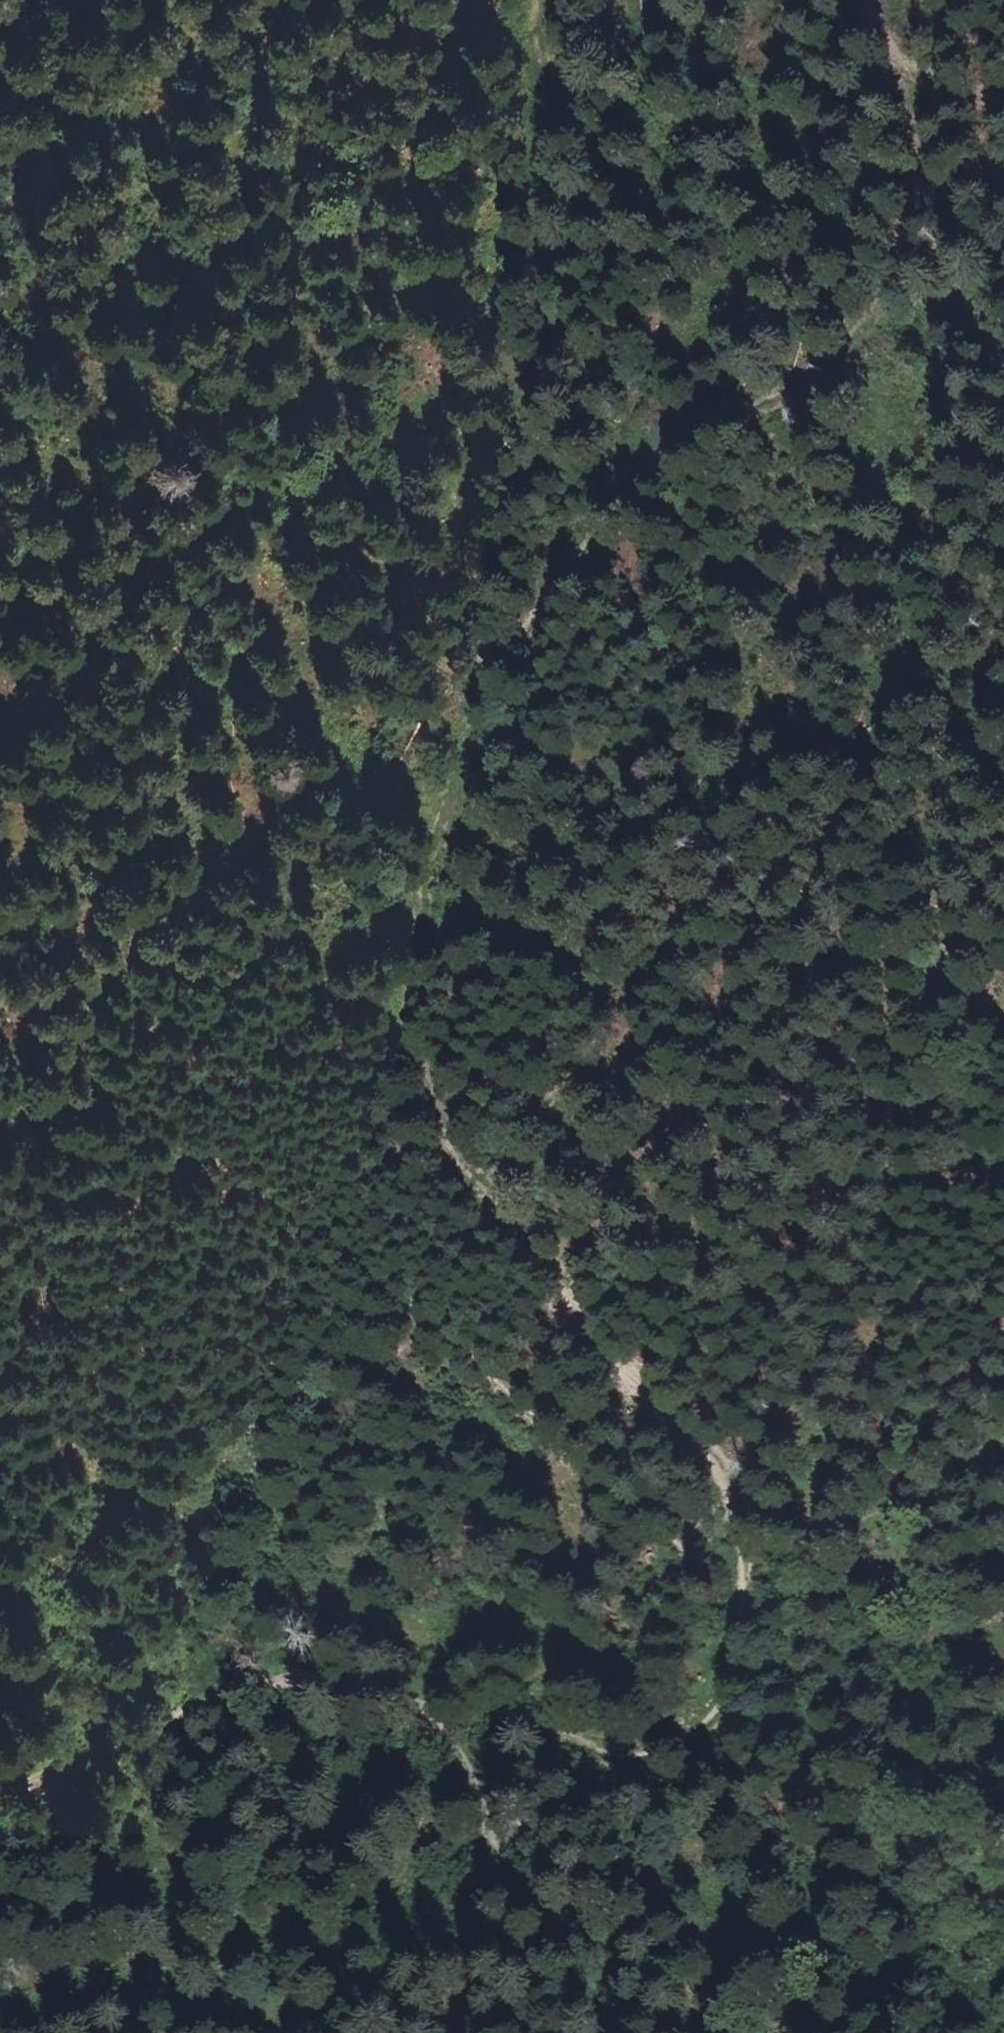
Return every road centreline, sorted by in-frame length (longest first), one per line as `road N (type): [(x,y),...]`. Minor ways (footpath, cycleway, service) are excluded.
road 1 (track): [(713,2032),(774,1844),(781,1786),(771,1712),(748,1636),(662,1514),(215,1140),(175,1084),(152,1016),(137,937),(140,862),(170,636),(185,423),(276,0)]
road 2 (track): [(542,2032),(465,1761),(441,1719),(406,1699),(363,1684),(287,1677),(157,1717),(0,1793)]

